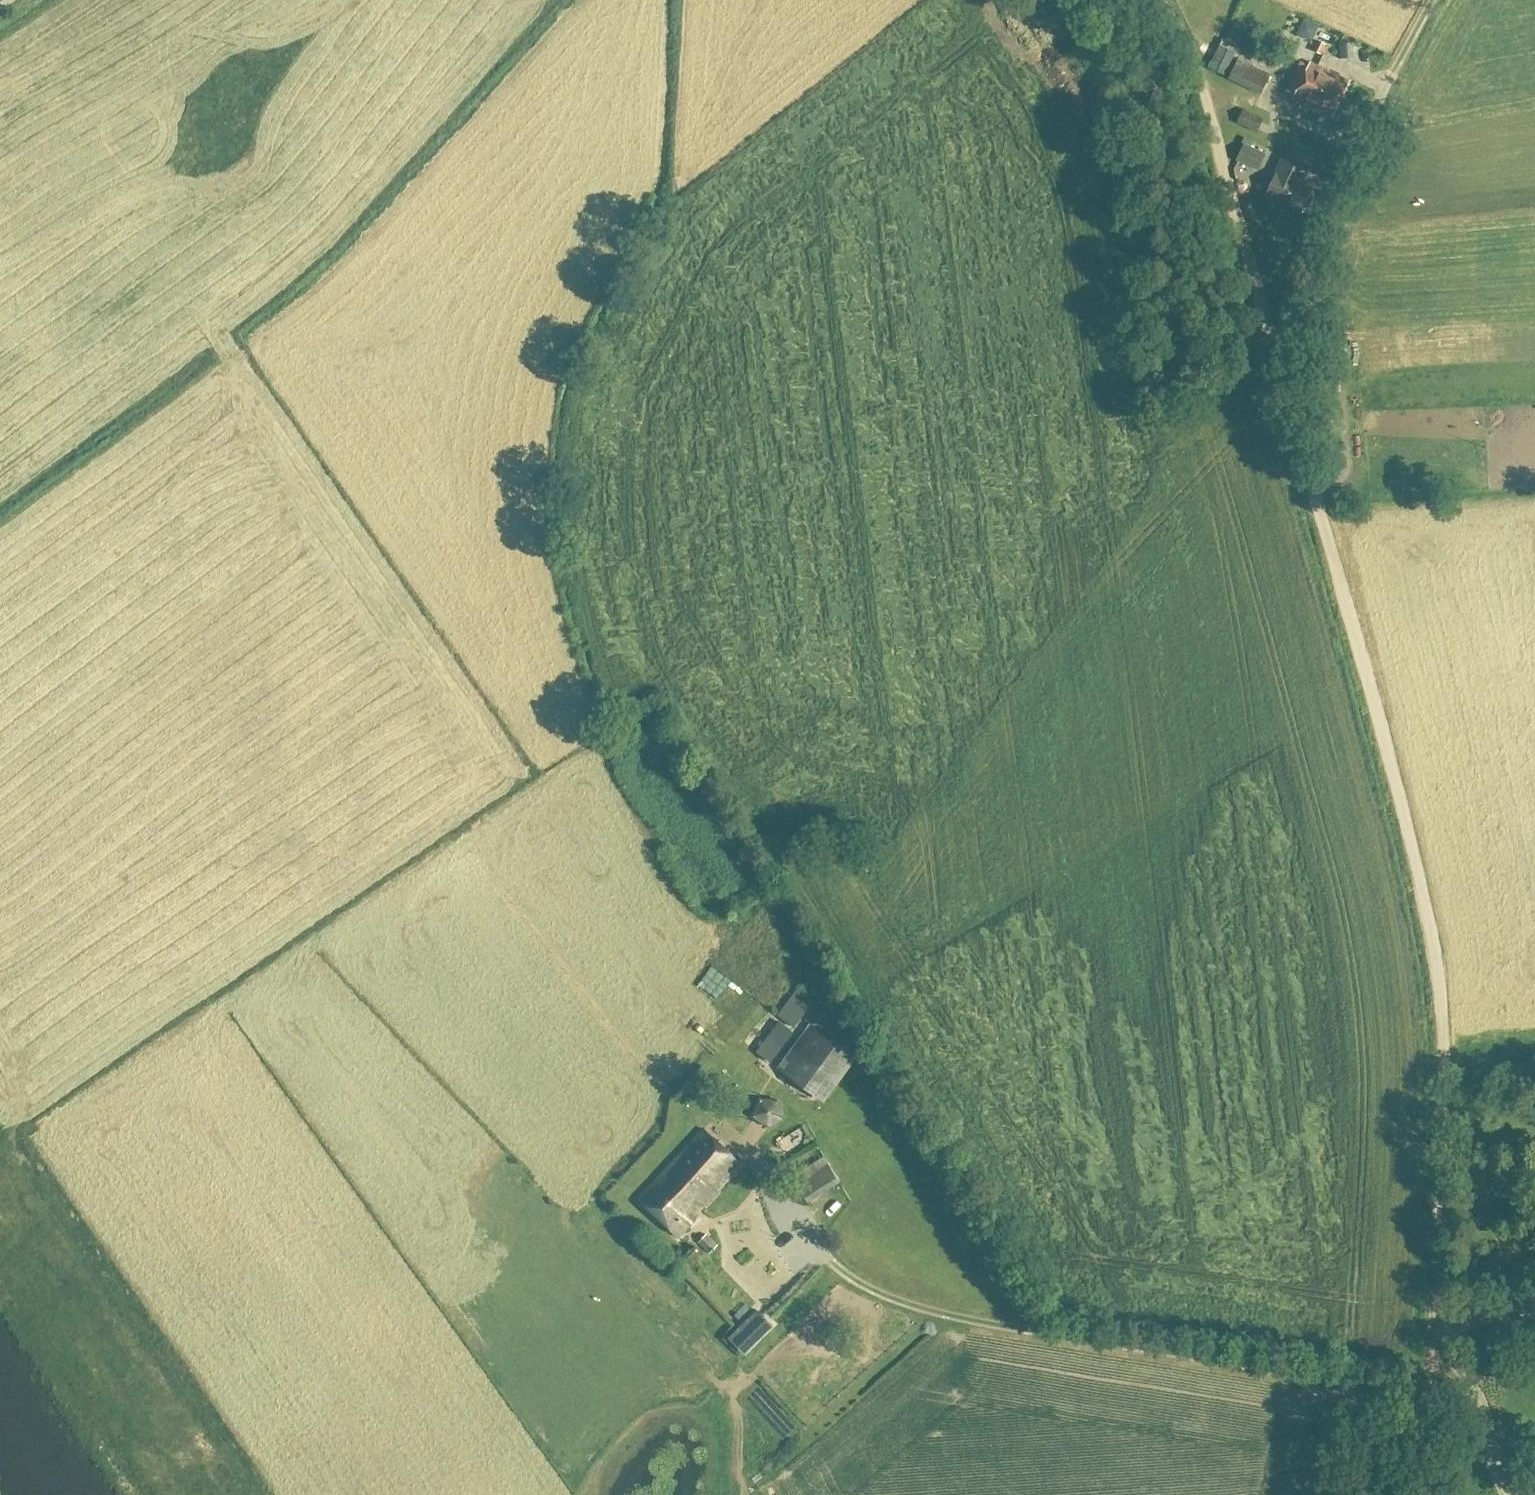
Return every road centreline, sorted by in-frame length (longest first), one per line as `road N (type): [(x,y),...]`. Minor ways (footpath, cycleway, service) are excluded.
road 1 (track): [(1431,1317),(1447,1069),(1428,909),(1229,183),(1179,30),(1147,0)]

